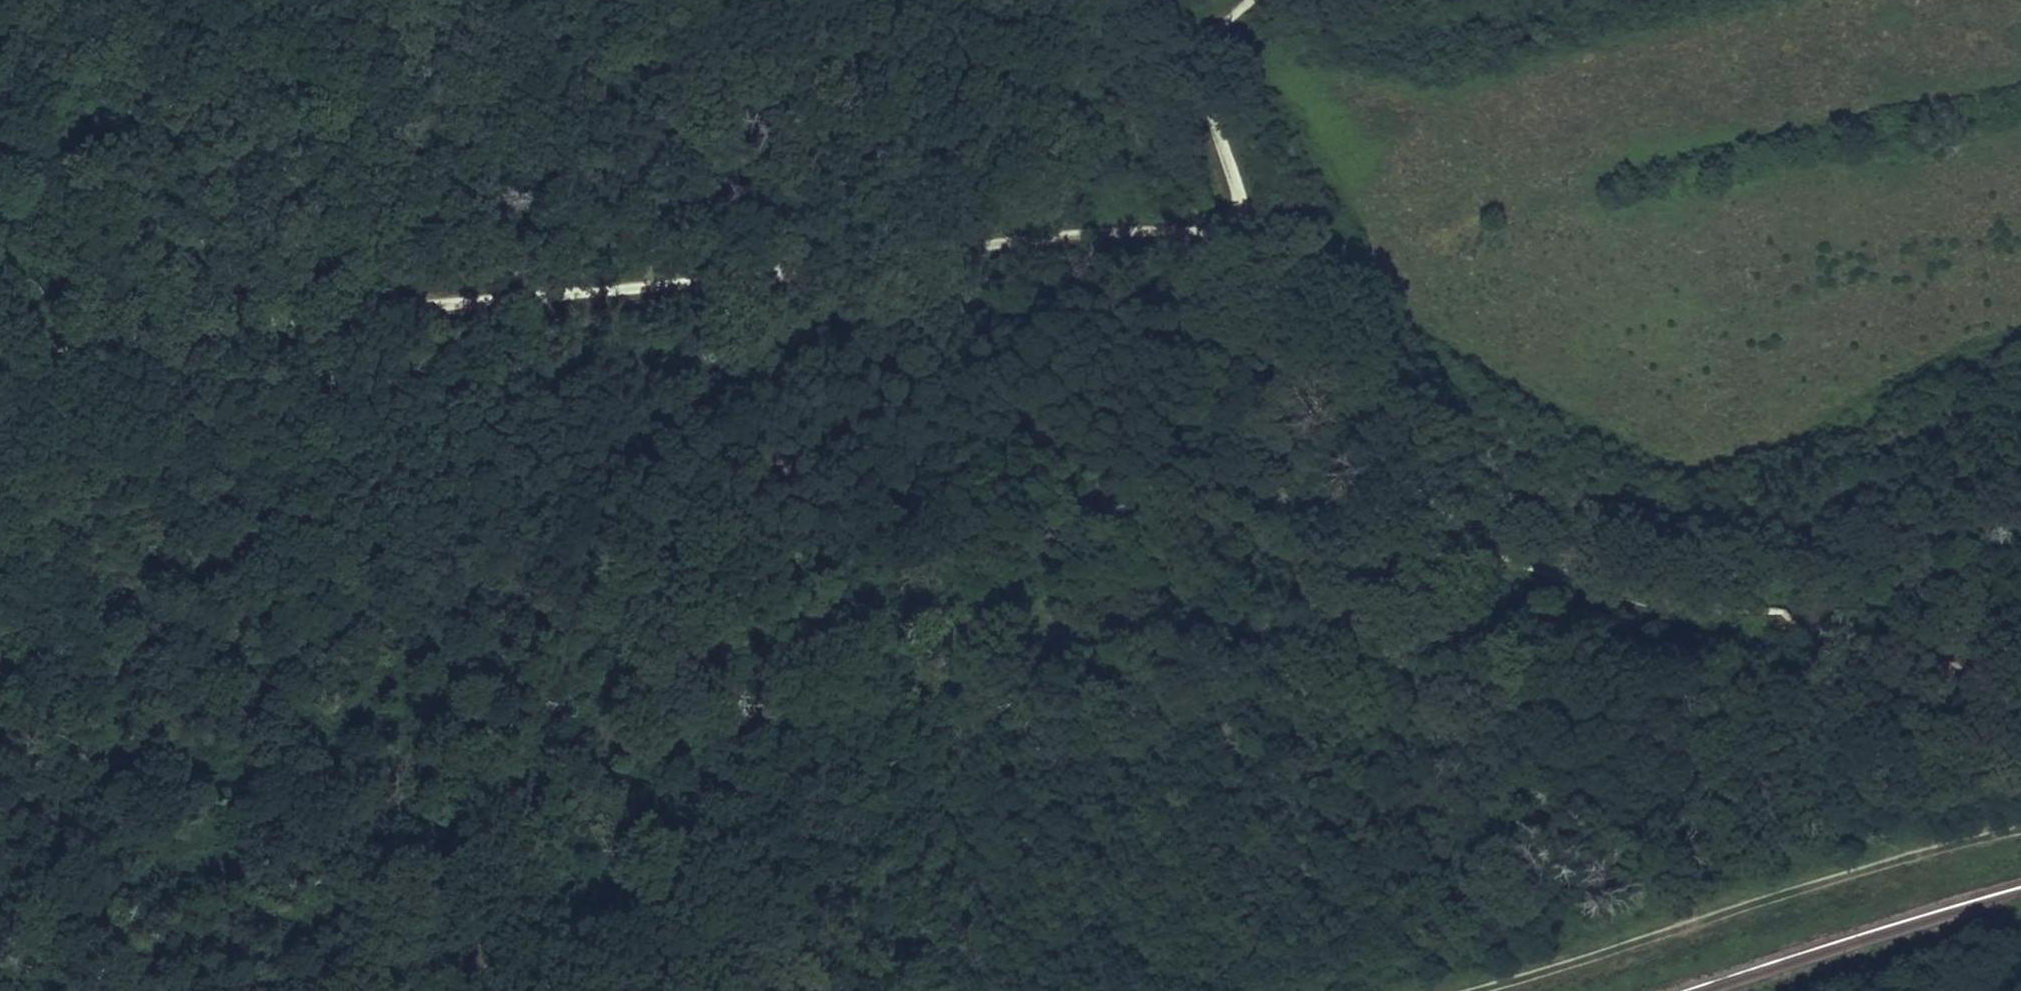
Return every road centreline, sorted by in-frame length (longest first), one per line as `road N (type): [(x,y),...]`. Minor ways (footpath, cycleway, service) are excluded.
road 1 (track): [(1472,990),(1808,884),(2020,829)]
road 2 (track): [(1248,225),(1195,55)]

